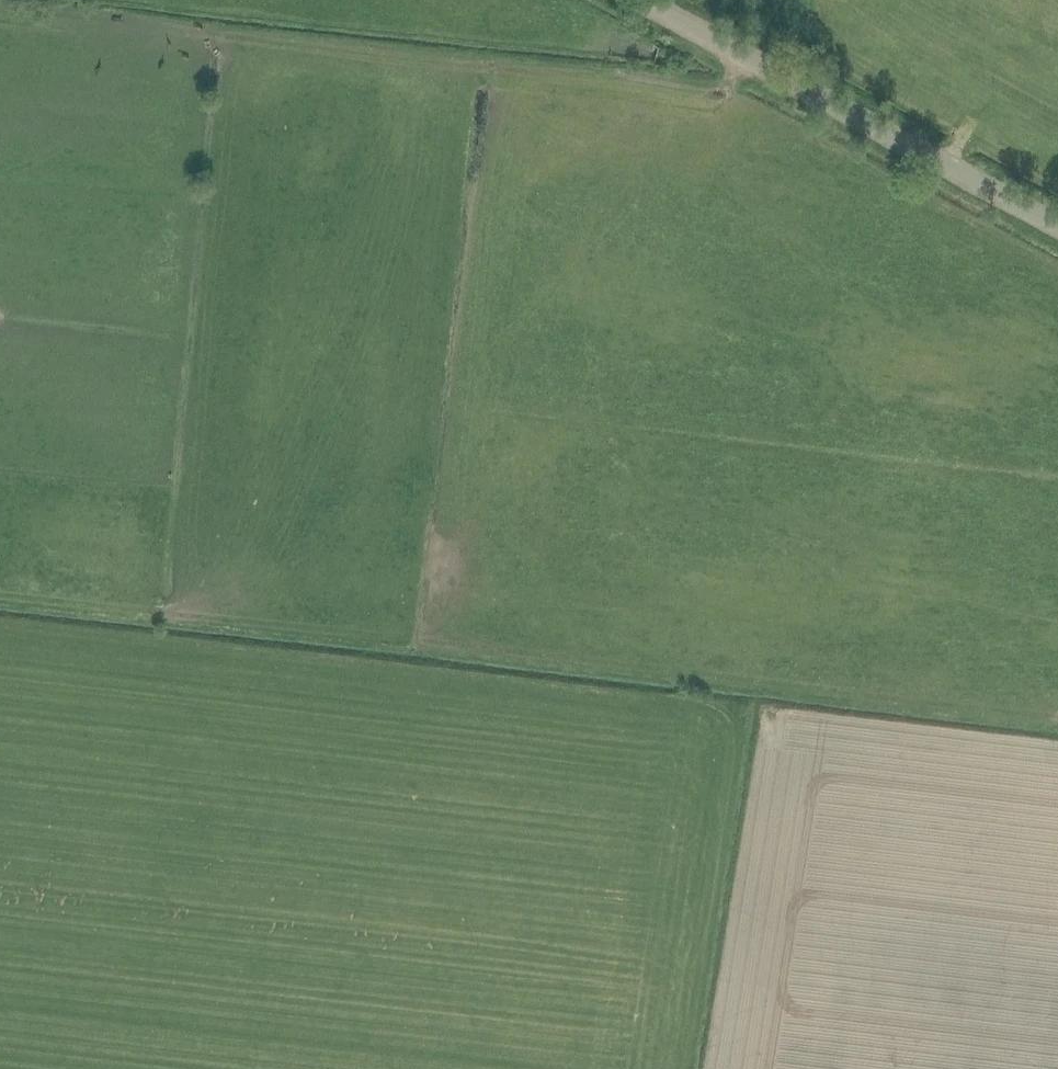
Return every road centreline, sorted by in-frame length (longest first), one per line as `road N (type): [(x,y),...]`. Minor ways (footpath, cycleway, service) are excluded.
road 1 (unclassified): [(1057,227),(641,0)]

